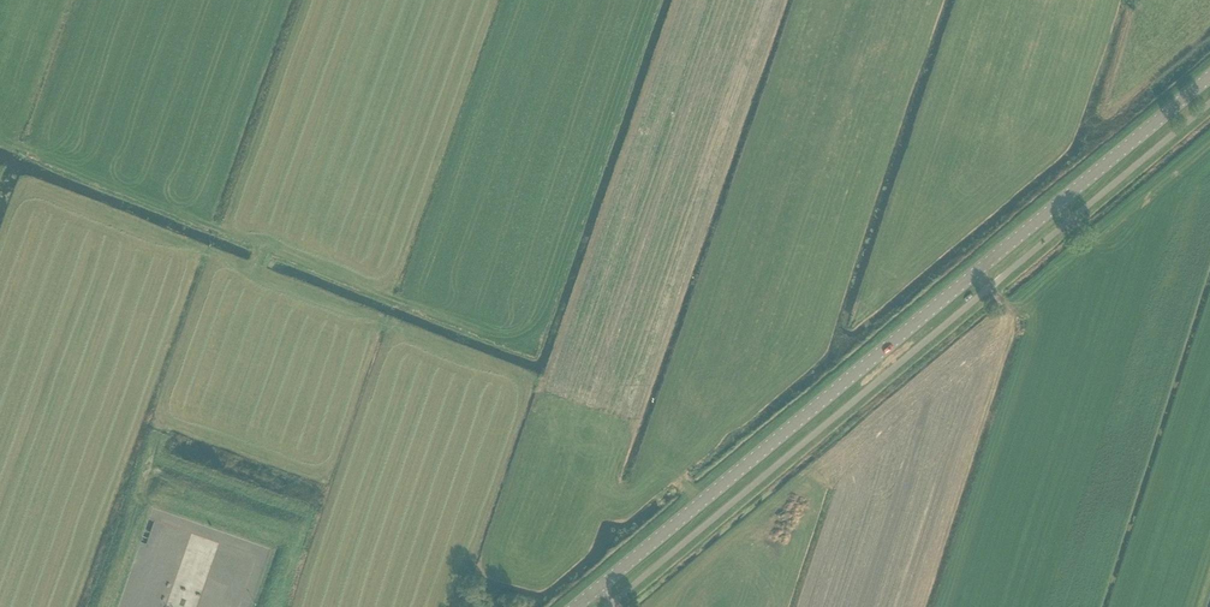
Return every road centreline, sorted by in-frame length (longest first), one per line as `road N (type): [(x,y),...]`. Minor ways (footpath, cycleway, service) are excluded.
road 1 (secondary): [(572,606),(1209,73)]

